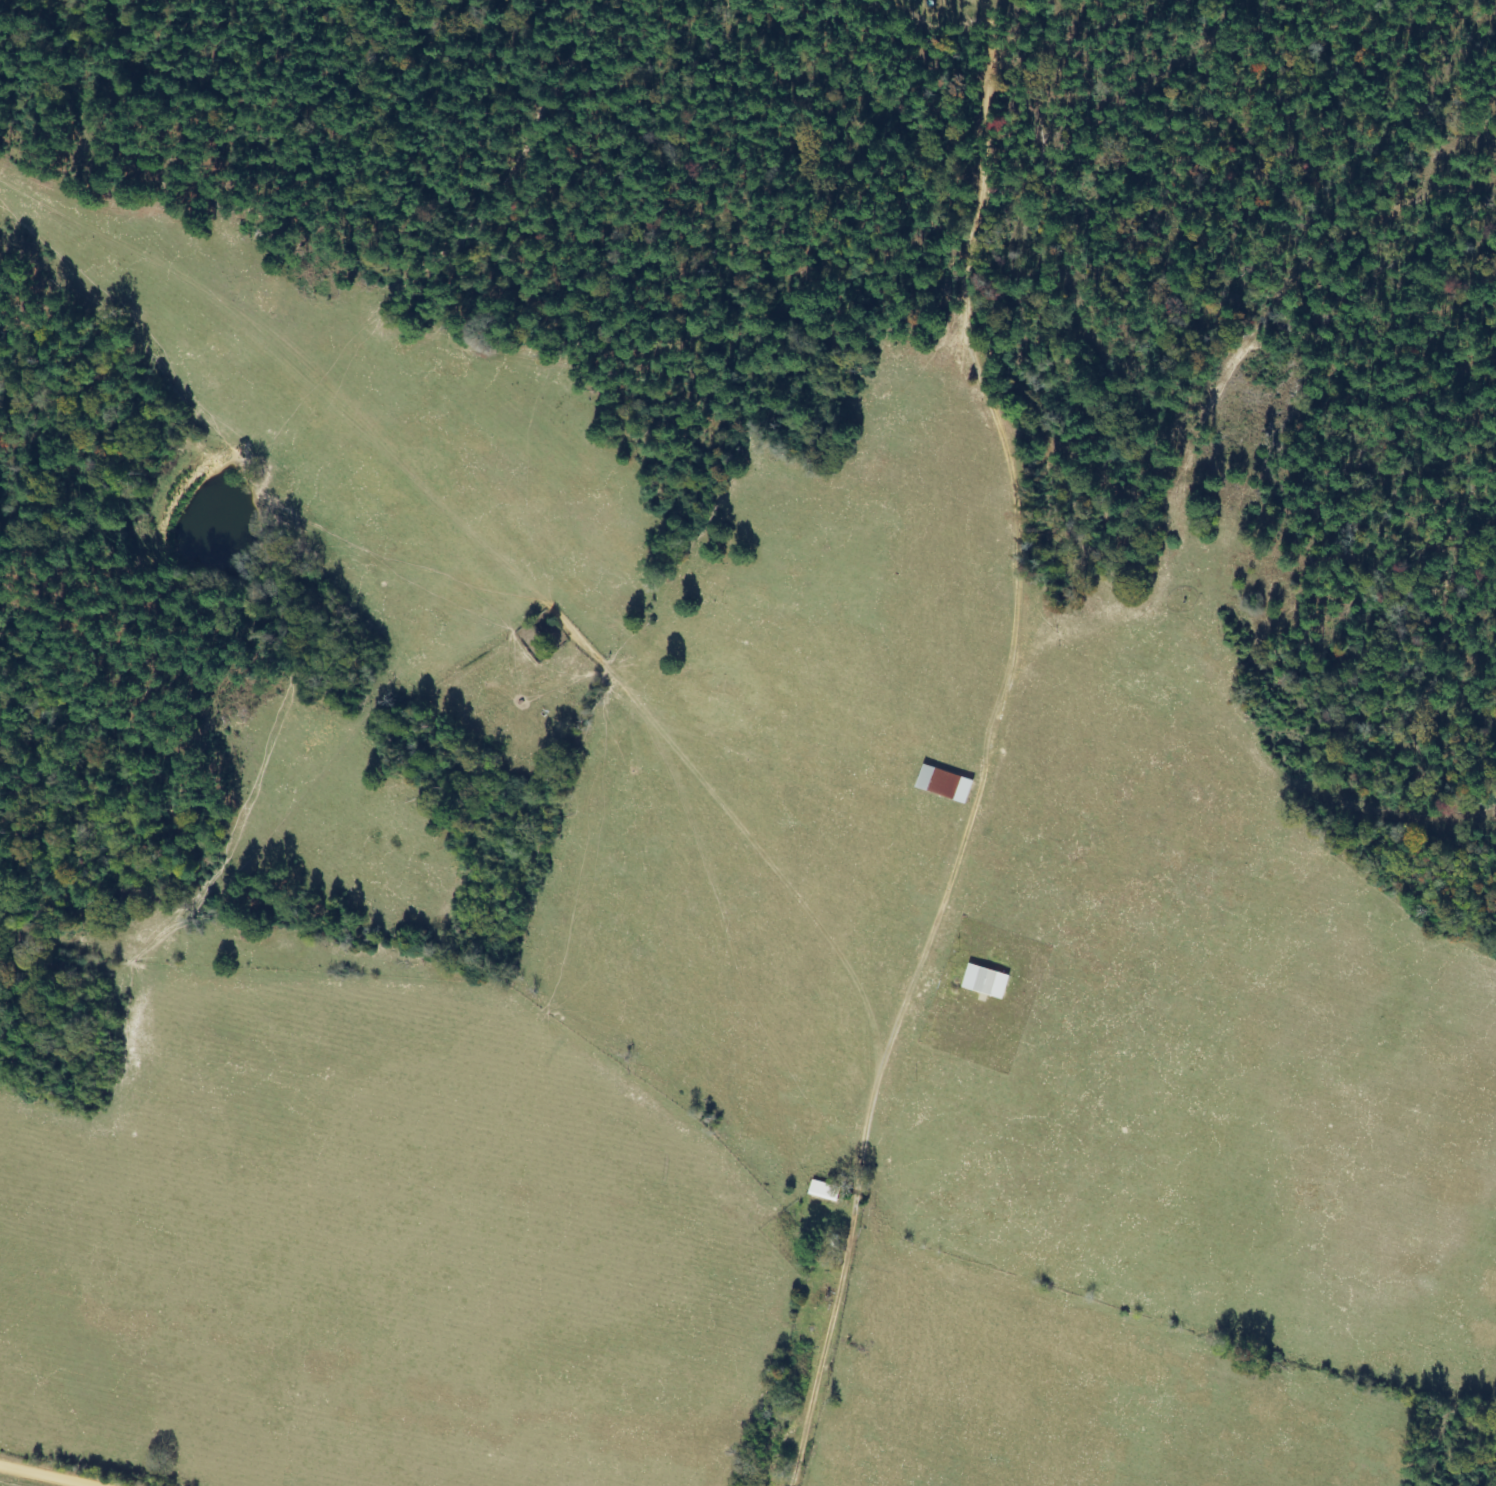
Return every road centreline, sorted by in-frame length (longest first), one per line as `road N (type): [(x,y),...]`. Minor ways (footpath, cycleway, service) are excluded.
road 1 (residential): [(180,1485),(0,1447)]

